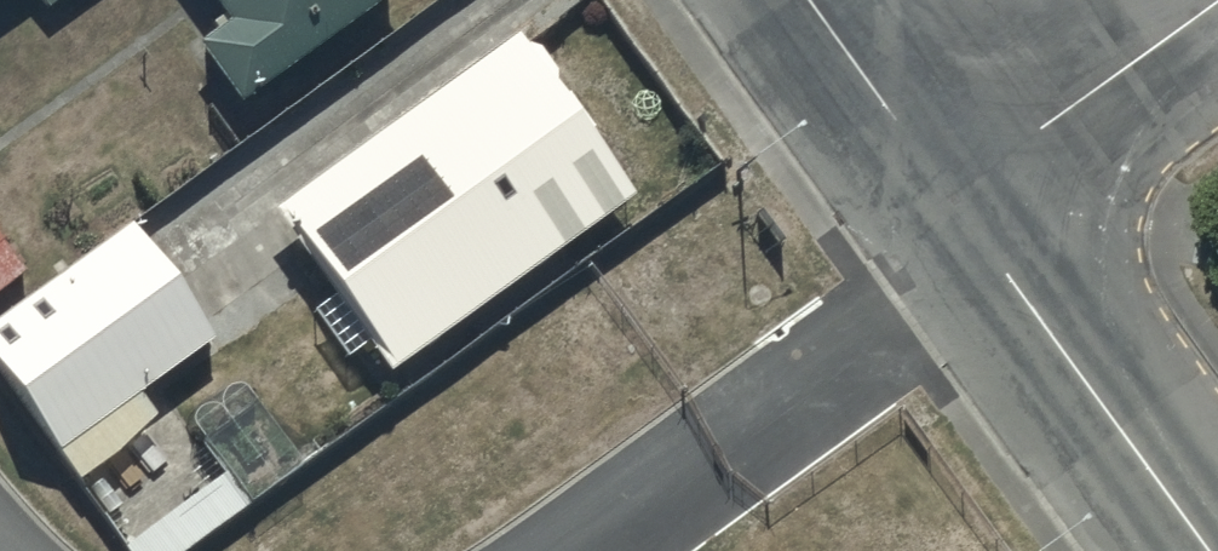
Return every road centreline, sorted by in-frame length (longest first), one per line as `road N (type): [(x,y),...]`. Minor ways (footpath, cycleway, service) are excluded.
road 1 (tertiary): [(953,197),(1212,550)]
road 2 (residential): [(1217,4),(953,197)]
road 3 (tertiary): [(808,0),(953,197)]

